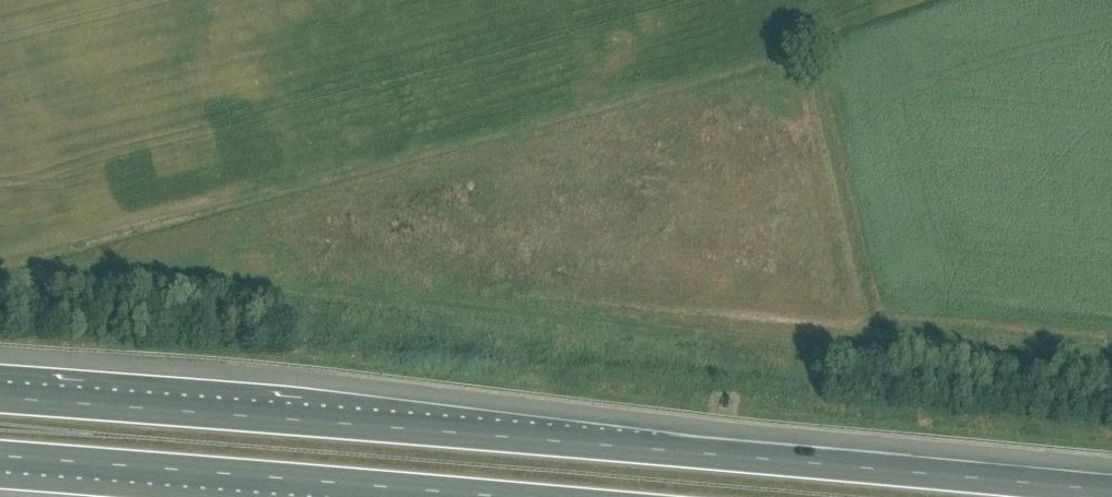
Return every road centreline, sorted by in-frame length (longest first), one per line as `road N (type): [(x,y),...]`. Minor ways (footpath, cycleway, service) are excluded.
road 1 (motorway): [(1111,493),(0,399)]
road 2 (motorway): [(0,458),(464,496)]

